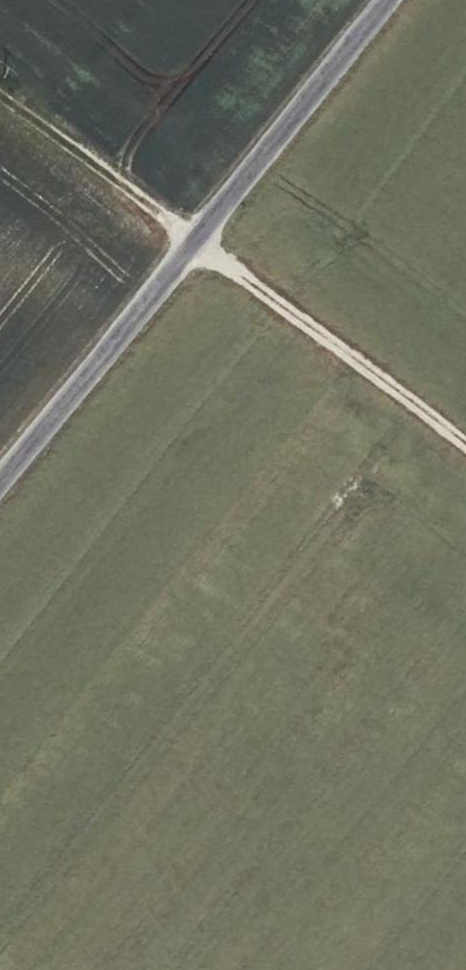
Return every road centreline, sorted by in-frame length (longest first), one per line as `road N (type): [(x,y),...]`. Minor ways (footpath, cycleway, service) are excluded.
road 1 (tertiary): [(378,0),(187,245),(0,461)]
road 2 (track): [(465,453),(0,110)]

